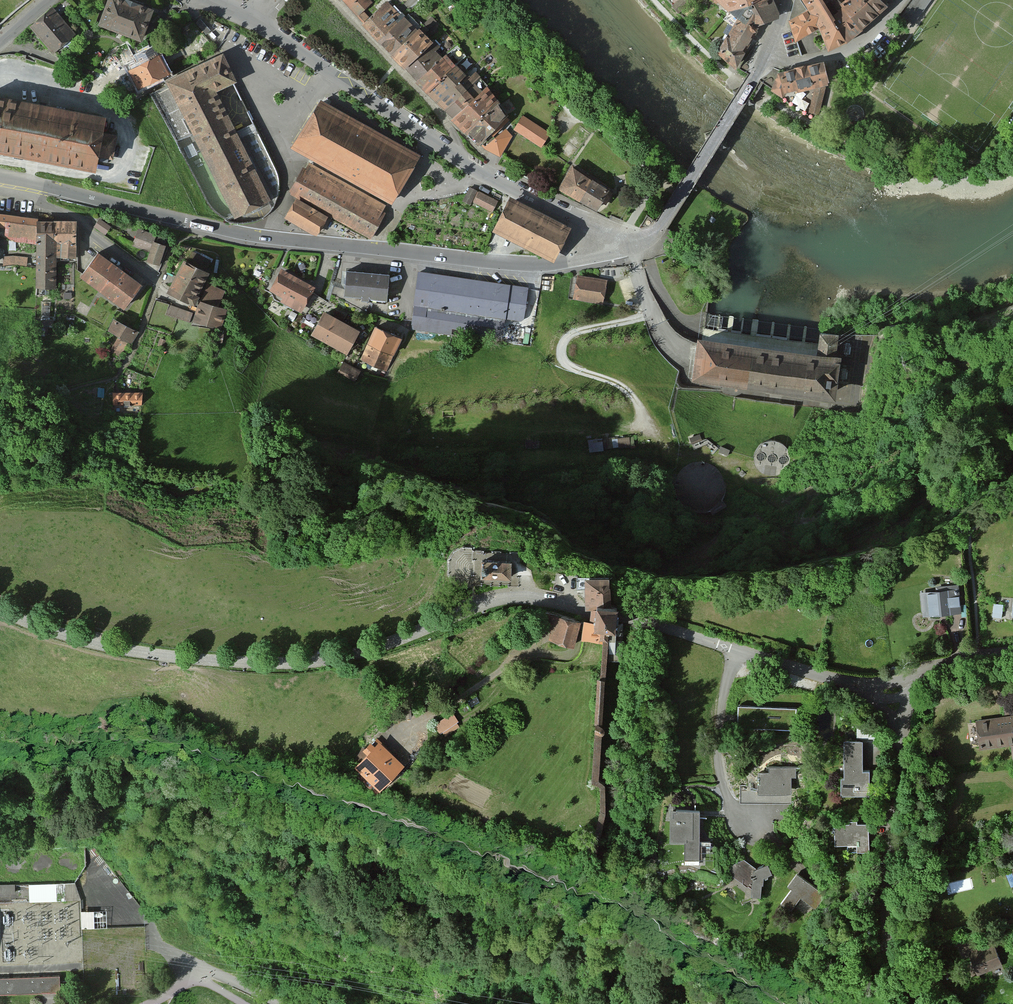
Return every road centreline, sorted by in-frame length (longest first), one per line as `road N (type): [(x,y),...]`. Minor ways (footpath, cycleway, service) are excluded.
road 1 (unclassified): [(0,611),(78,639),(284,665),(394,643),(481,603),(546,597),(735,650)]
road 2 (residential): [(0,177),(252,237),(560,264)]
road 3 (track): [(424,1003),(330,971),(206,852),(133,813),(0,815)]
road 4 (residential): [(574,217),(457,156),(271,28),(212,0)]
road 5 (residential): [(764,62),(662,224),(638,239)]
road 6 (residential): [(885,945),(899,728)]
road 7 (residential): [(735,650),(720,772),(730,808),(748,818)]
road 8 (residential): [(764,62),(847,53),(902,0)]
road 9 (unclassified): [(282,1003),(199,969),(151,1003)]
road 10 (residential): [(857,684),(735,650)]

